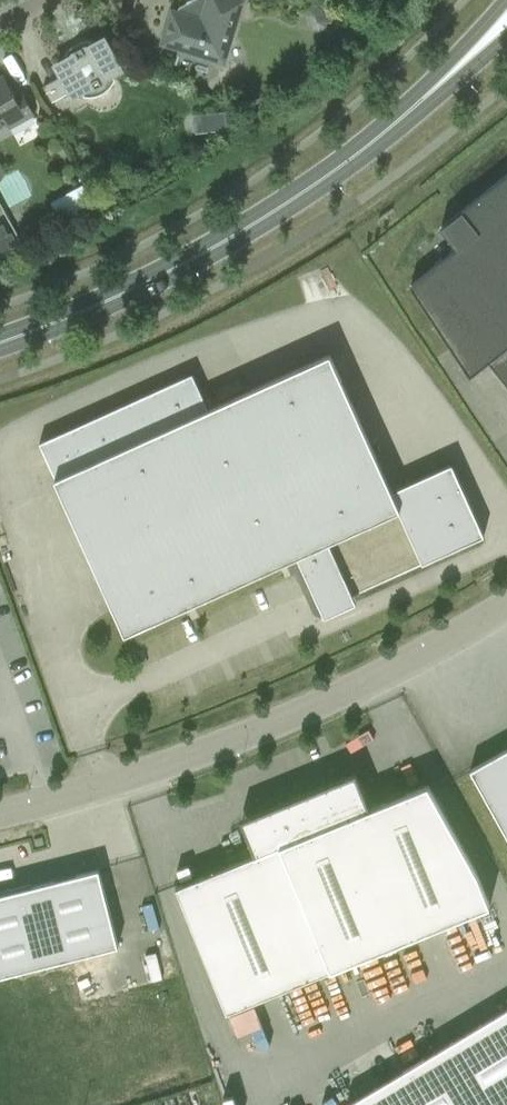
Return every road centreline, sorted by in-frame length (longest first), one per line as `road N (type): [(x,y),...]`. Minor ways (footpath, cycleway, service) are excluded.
road 1 (secondary): [(0,342),(144,284),(288,202),(359,153),(487,39)]
road 2 (unclassified): [(0,815),(270,728),(506,614)]

